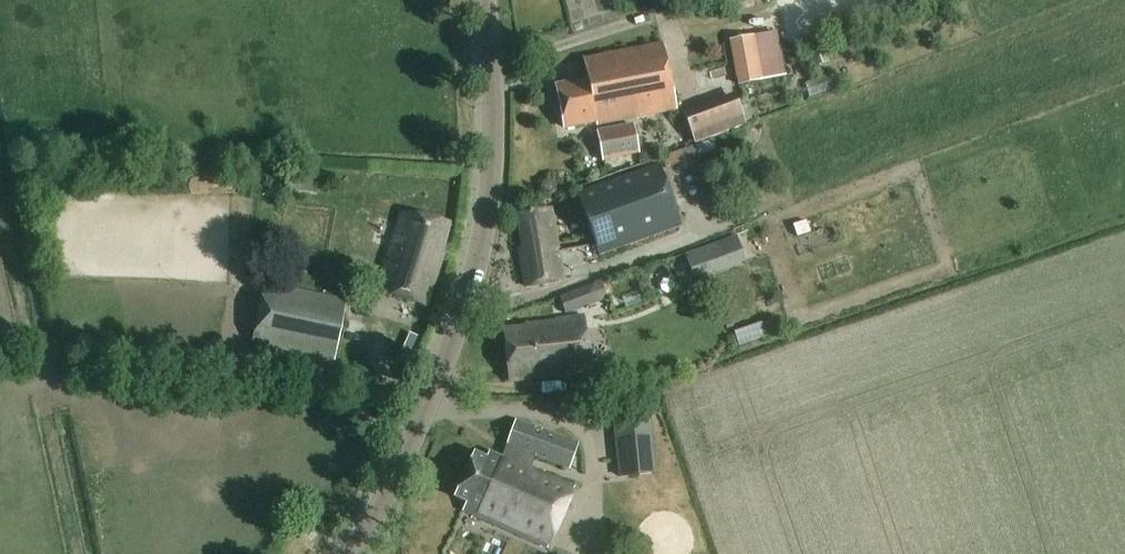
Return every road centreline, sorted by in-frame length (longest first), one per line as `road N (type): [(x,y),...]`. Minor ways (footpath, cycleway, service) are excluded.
road 1 (tertiary): [(348,553),(427,403),(471,271),(486,176),(482,0)]

